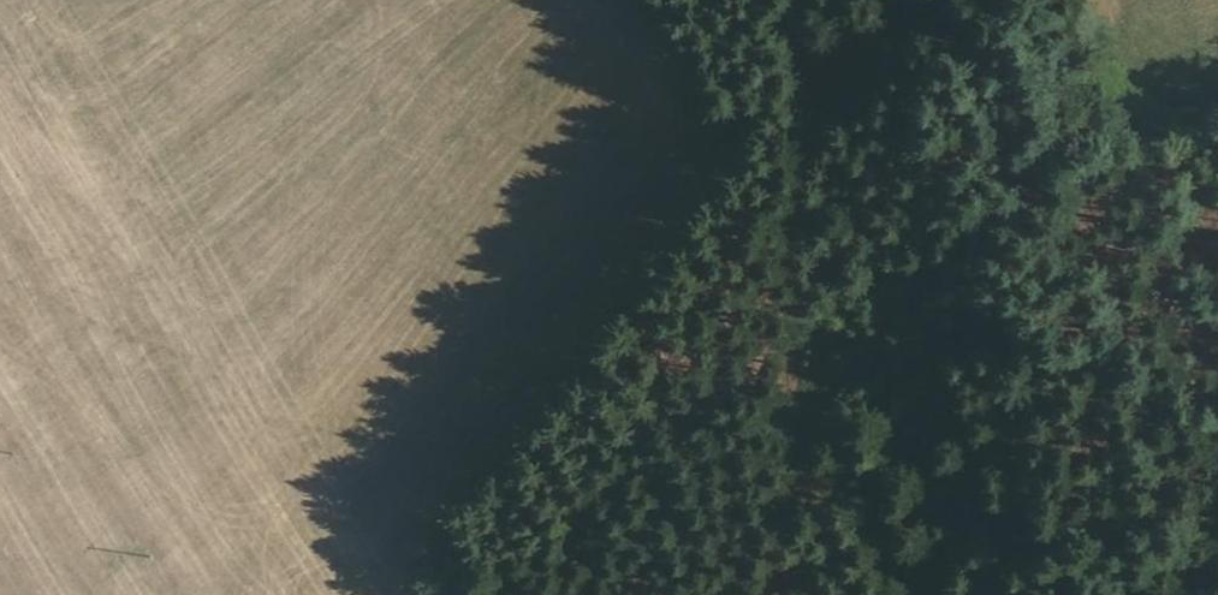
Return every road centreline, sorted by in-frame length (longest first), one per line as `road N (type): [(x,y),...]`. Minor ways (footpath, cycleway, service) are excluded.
road 1 (track): [(978,0),(990,27),(1142,165),(1217,183)]

